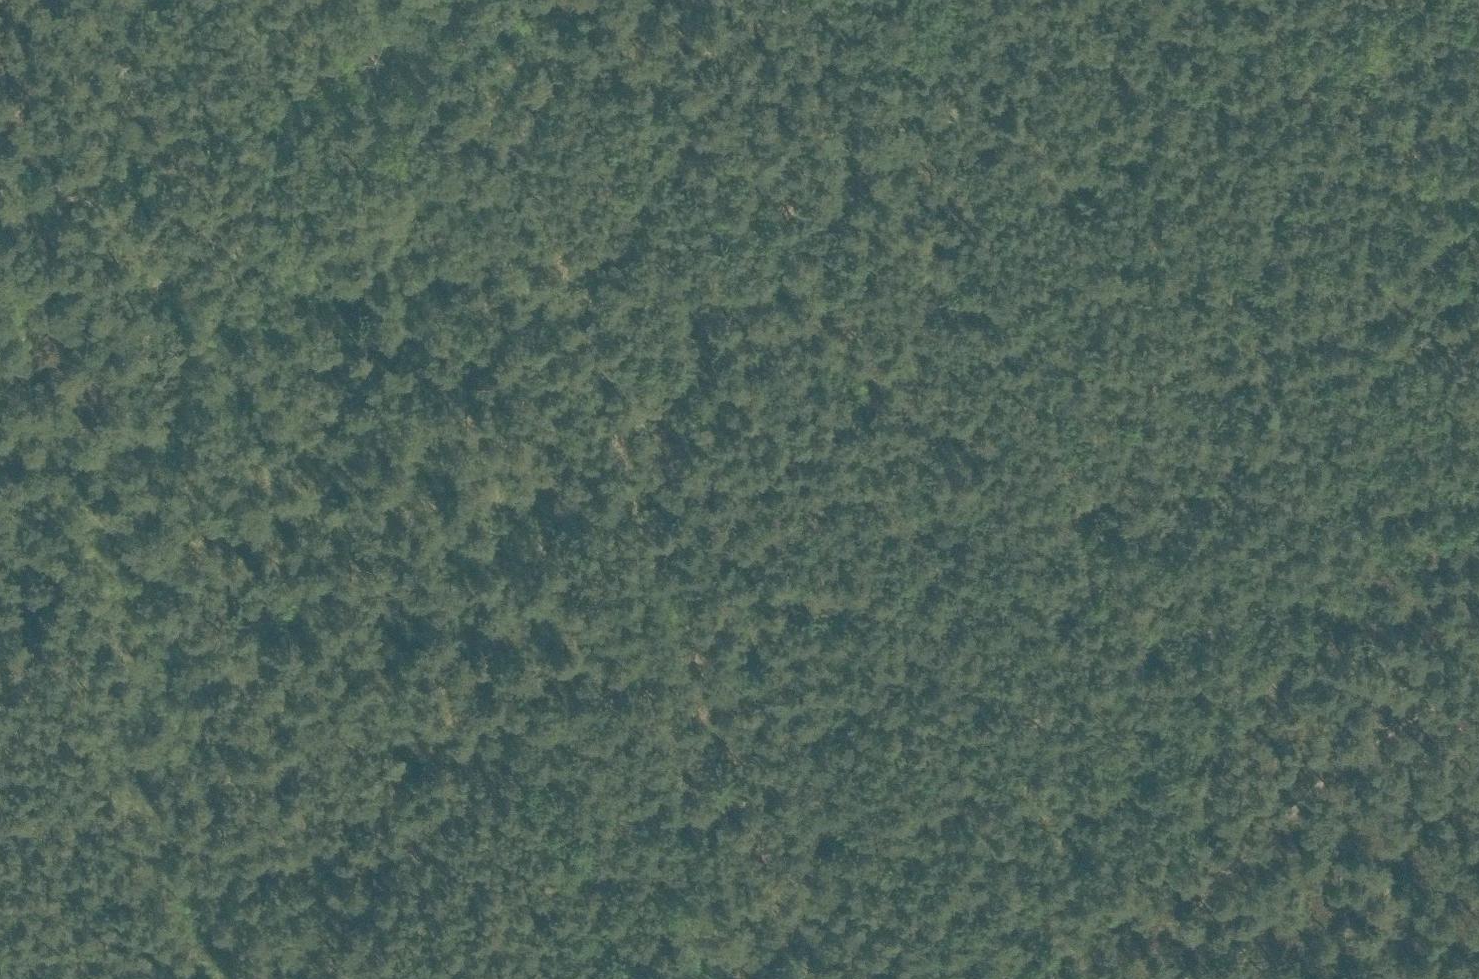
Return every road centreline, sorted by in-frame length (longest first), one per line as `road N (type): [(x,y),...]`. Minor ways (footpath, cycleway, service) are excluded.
road 1 (track): [(815,978),(678,598),(647,533),(600,372),(468,0)]

